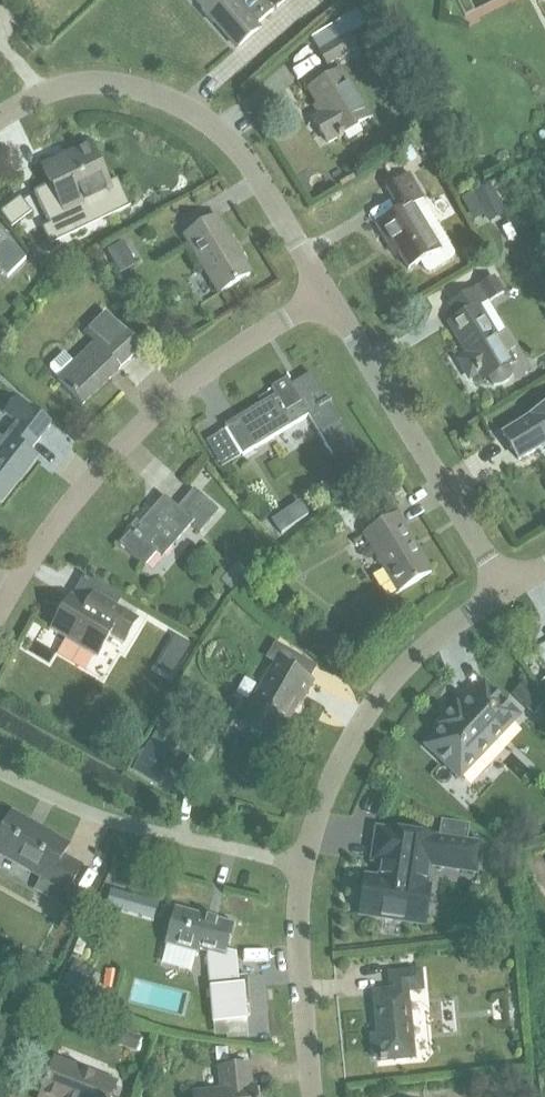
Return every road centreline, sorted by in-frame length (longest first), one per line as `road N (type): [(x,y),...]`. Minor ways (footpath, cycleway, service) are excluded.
road 1 (residential): [(0,614),(133,435),(226,357),(326,293)]
road 2 (residential): [(326,293),(249,153),(199,113),(137,87),(75,87),(0,128)]
road 3 (residential): [(302,867),(360,724),(429,644),(509,589)]
road 4 (residential): [(509,589),(326,293)]
road 5 (residential): [(302,867),(144,832),(0,770)]
road 6 (residential): [(312,1096),(299,935),(302,867)]

